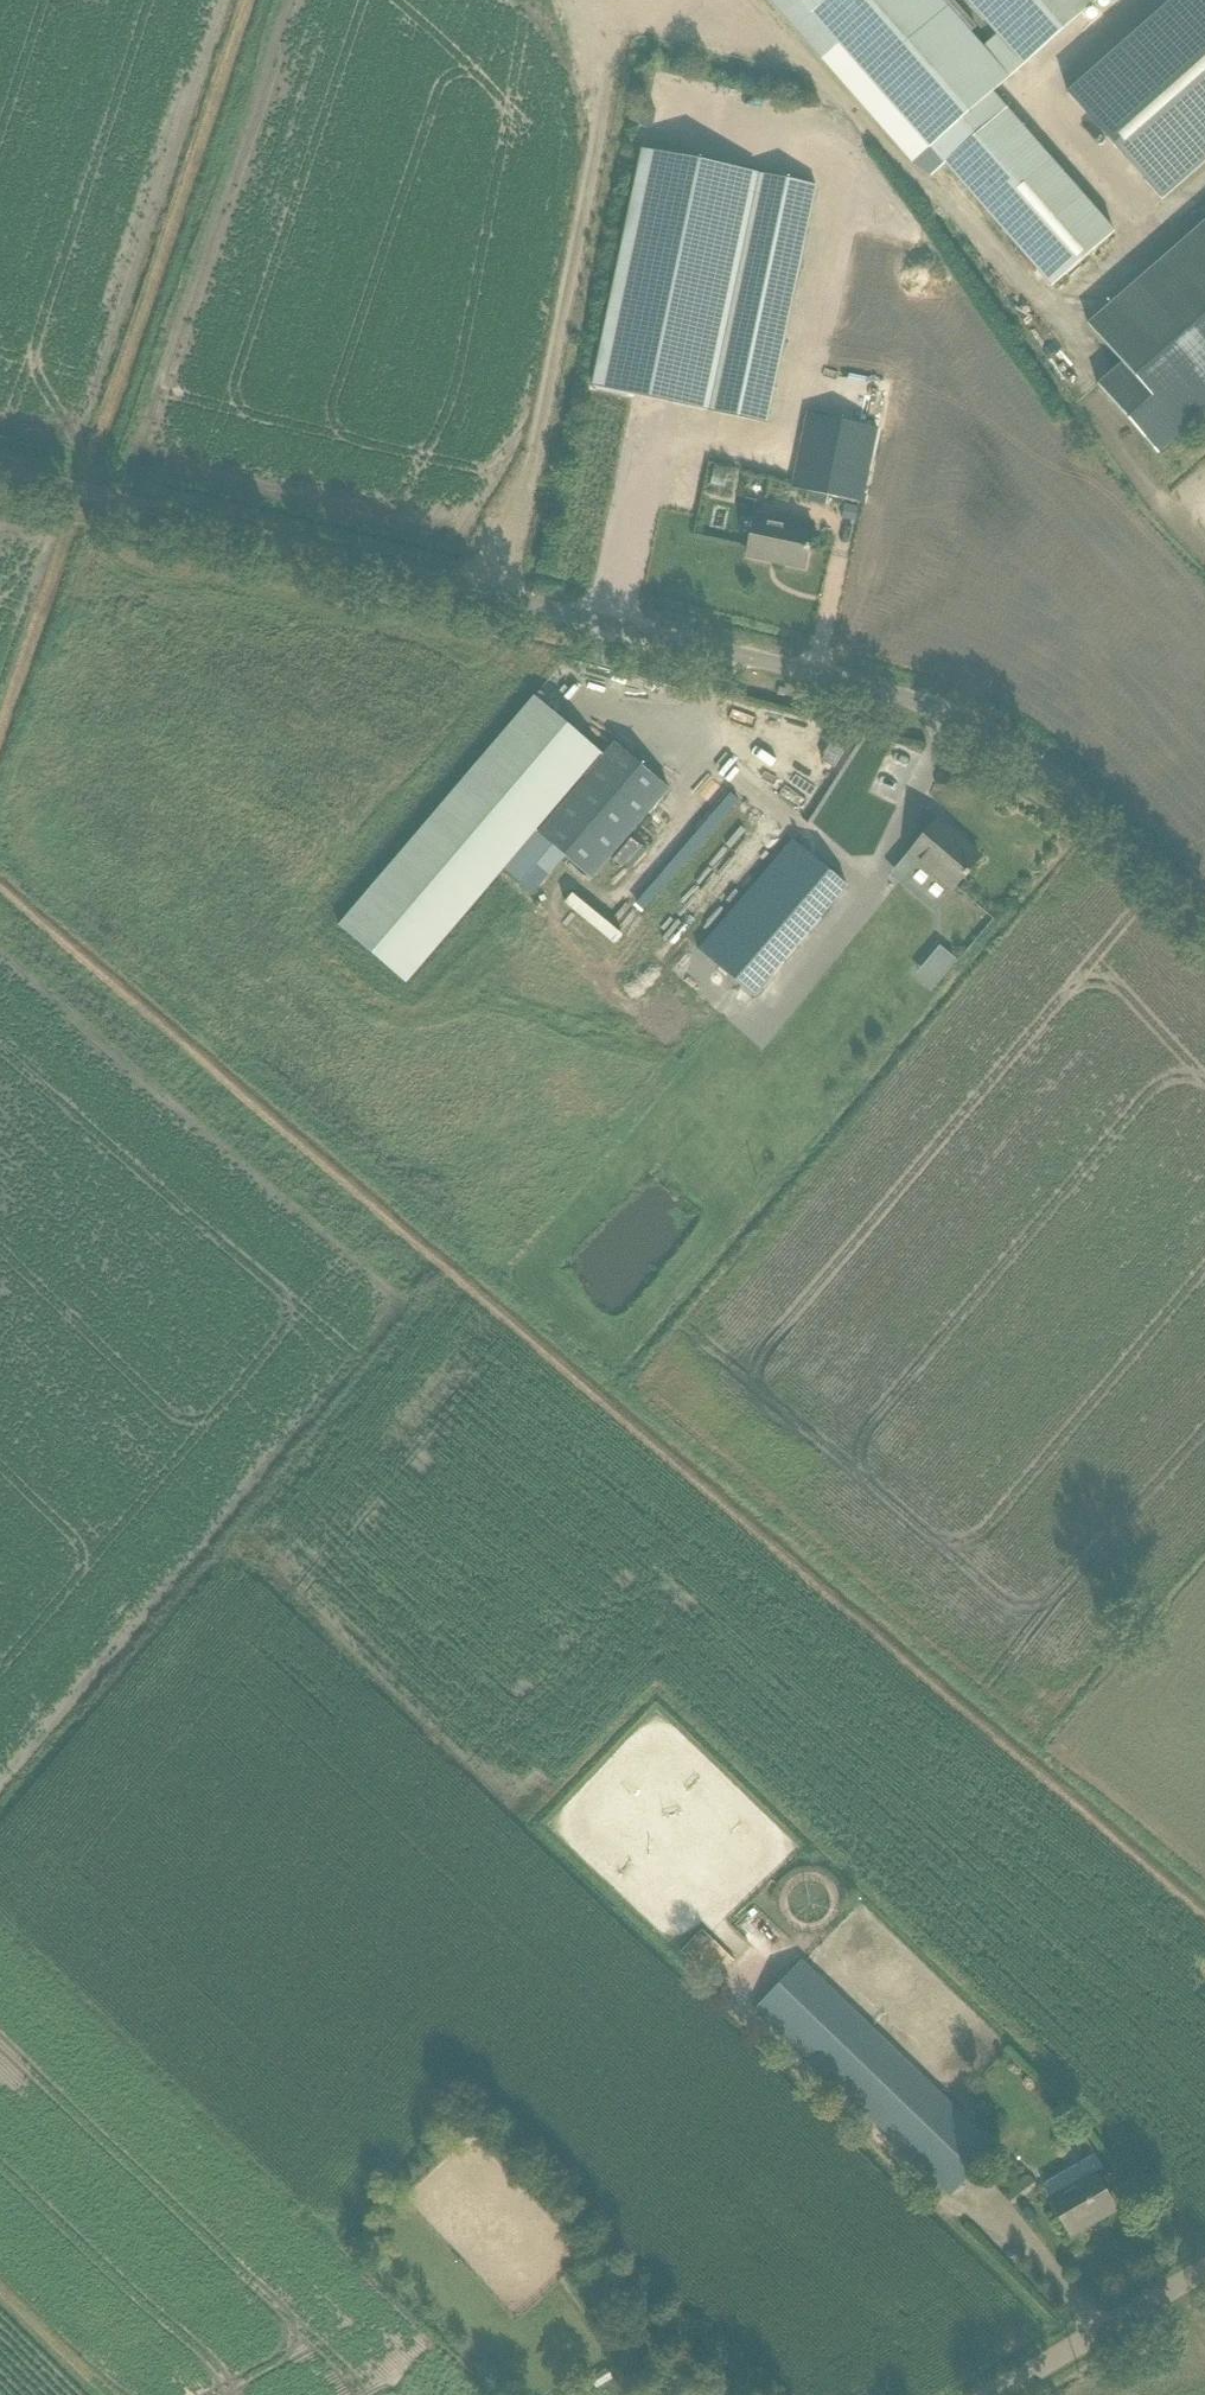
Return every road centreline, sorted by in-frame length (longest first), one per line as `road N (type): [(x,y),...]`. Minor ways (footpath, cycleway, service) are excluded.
road 1 (unclassified): [(1204,934),(1028,755),(951,723),(500,593),(0,465)]
road 2 (unclassified): [(999,2394),(1204,2275)]

